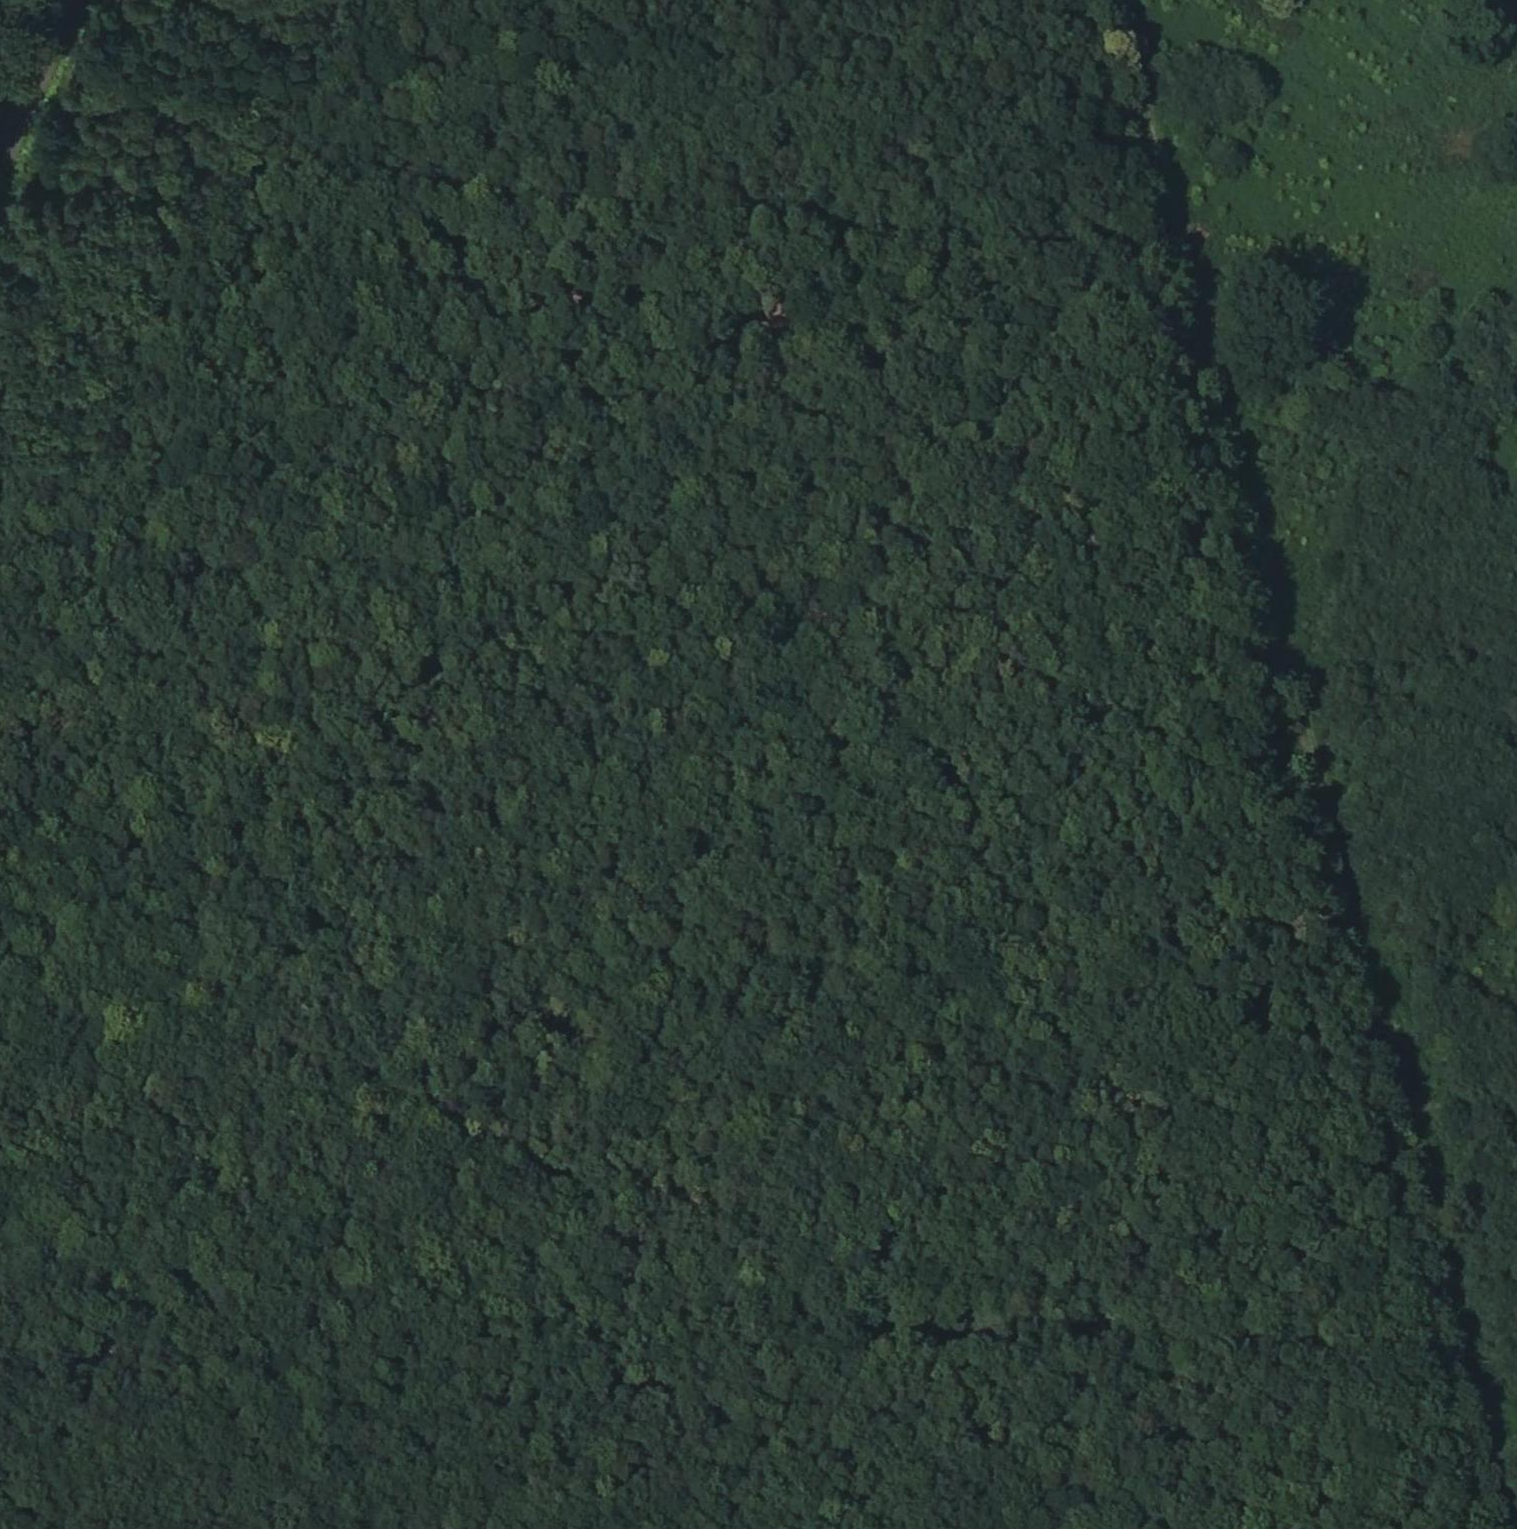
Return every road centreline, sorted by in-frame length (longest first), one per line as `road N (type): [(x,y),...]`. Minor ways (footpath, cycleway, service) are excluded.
road 1 (track): [(1116,0),(1514,1528)]
road 2 (tertiary): [(78,0),(0,176)]

